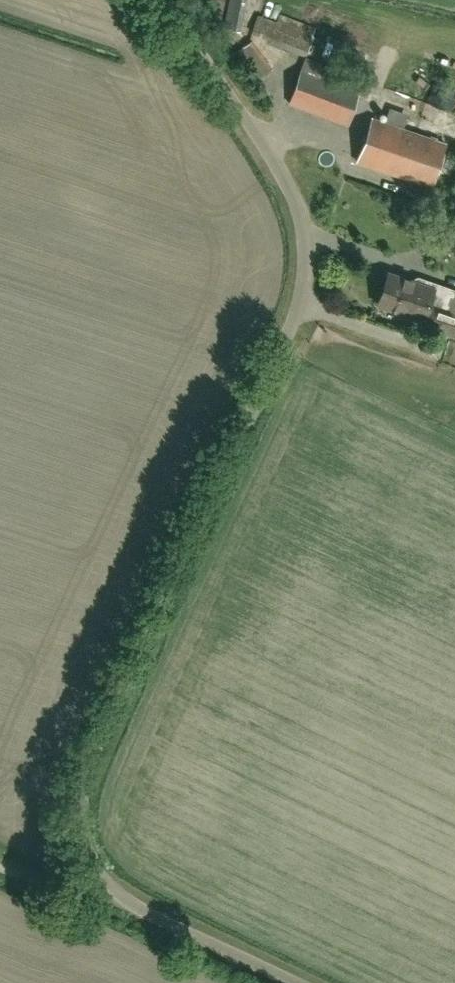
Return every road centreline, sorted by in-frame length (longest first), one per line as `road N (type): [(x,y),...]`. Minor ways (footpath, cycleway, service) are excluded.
road 1 (unclassified): [(115,889),(92,862),(91,773),(296,324),(305,275),(307,217),(289,164),(177,0)]
road 2 (unclassified): [(322,982),(115,889)]
road 3 (unclassified): [(115,889),(49,881),(0,857)]

